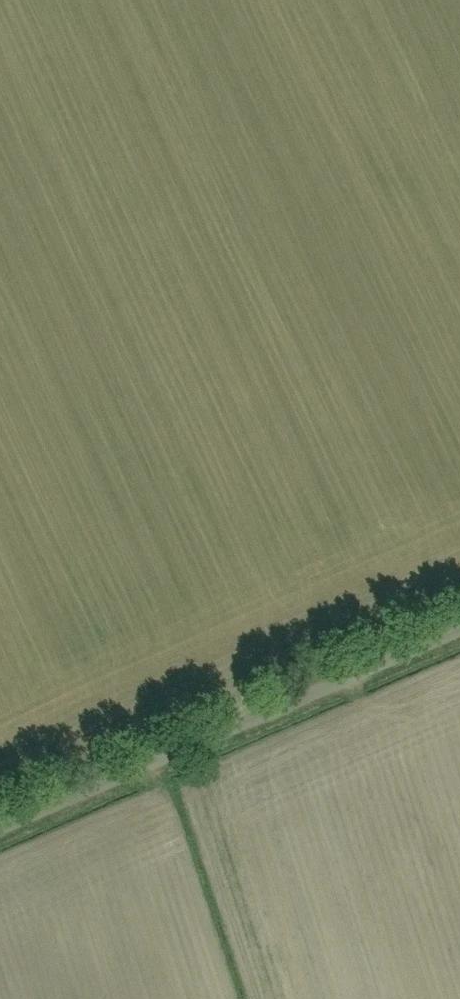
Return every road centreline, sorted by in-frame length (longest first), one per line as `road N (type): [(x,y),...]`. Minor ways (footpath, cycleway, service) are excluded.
road 1 (unclassified): [(0,825),(459,627)]

